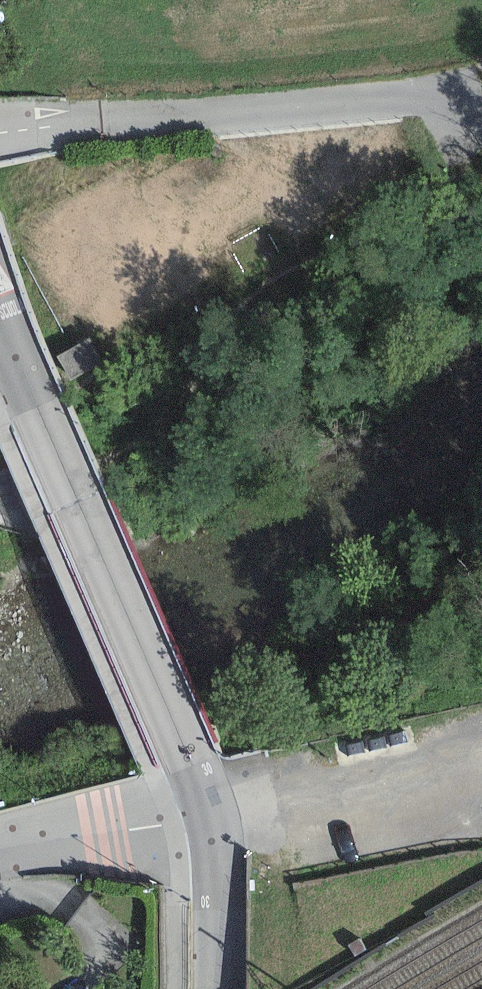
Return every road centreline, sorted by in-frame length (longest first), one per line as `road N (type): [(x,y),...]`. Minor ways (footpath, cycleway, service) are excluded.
road 1 (tertiary): [(214,818),(0,317)]
road 2 (unclassified): [(0,139),(481,103)]
road 3 (unclassified): [(214,818),(481,763)]
road 4 (unclassified): [(0,850),(214,818)]
road 5 (tertiary): [(220,988),(214,818)]

